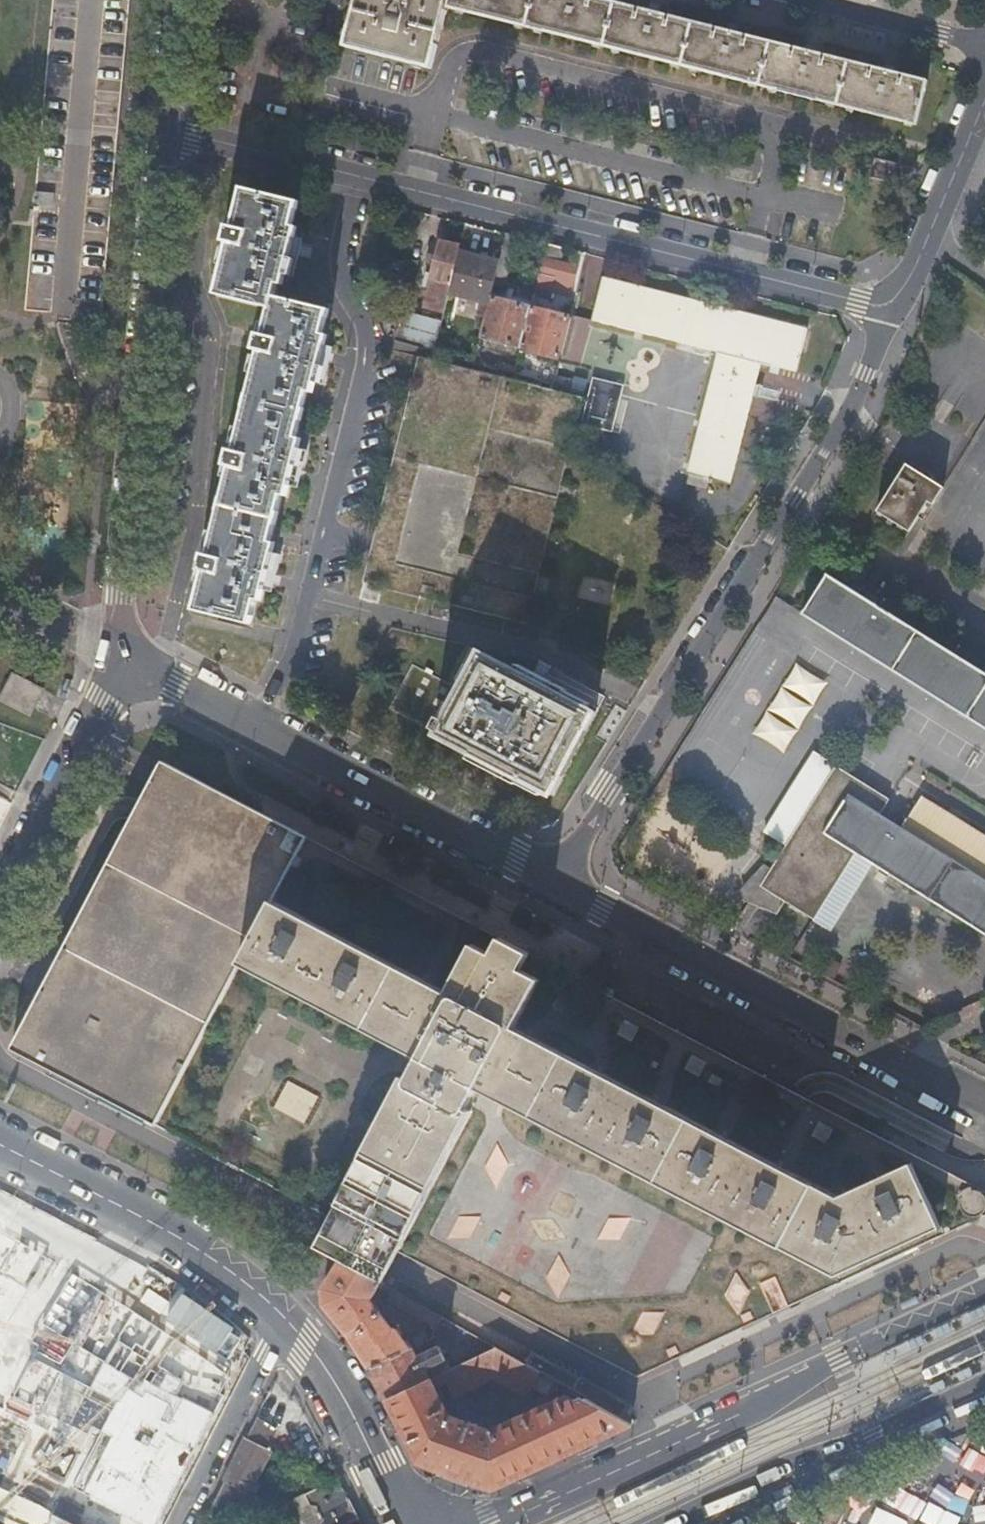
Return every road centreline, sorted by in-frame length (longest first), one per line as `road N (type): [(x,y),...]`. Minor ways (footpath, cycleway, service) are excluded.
road 1 (residential): [(894,312),(154,134)]
road 2 (residential): [(555,881),(894,312)]
road 3 (secondary): [(984,1292),(499,1523)]
road 4 (residential): [(129,657),(120,594),(154,134)]
road 5 (residential): [(984,1103),(555,881)]
road 6 (residential): [(555,881),(129,657)]
road 7 (secondary): [(677,1523),(984,1381)]
road 8 (secondary): [(282,1319),(240,1279),(168,1230),(0,1144)]
road 9 (residential): [(129,657),(0,905)]
road 10 (secondary): [(407,1523),(360,1432),(282,1319)]
road 11 (residential): [(894,312),(930,244),(984,101)]
road 12 (residential): [(282,1319),(179,1523)]
road 13 (residential): [(984,45),(817,0)]
road 14 (residential): [(154,134),(170,0)]

